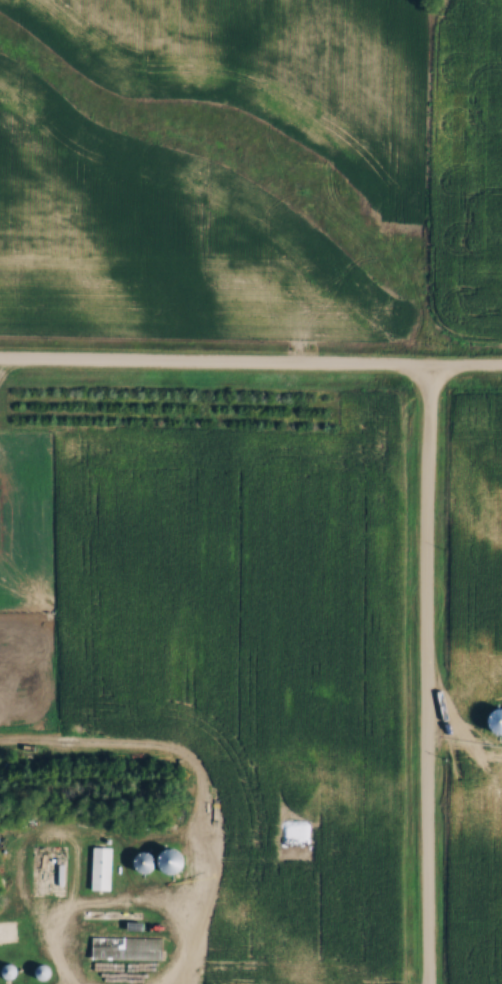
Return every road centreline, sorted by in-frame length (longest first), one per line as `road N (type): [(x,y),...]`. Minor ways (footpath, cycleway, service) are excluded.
road 1 (residential): [(427,983),(430,369)]
road 2 (residential): [(501,370),(0,363)]

